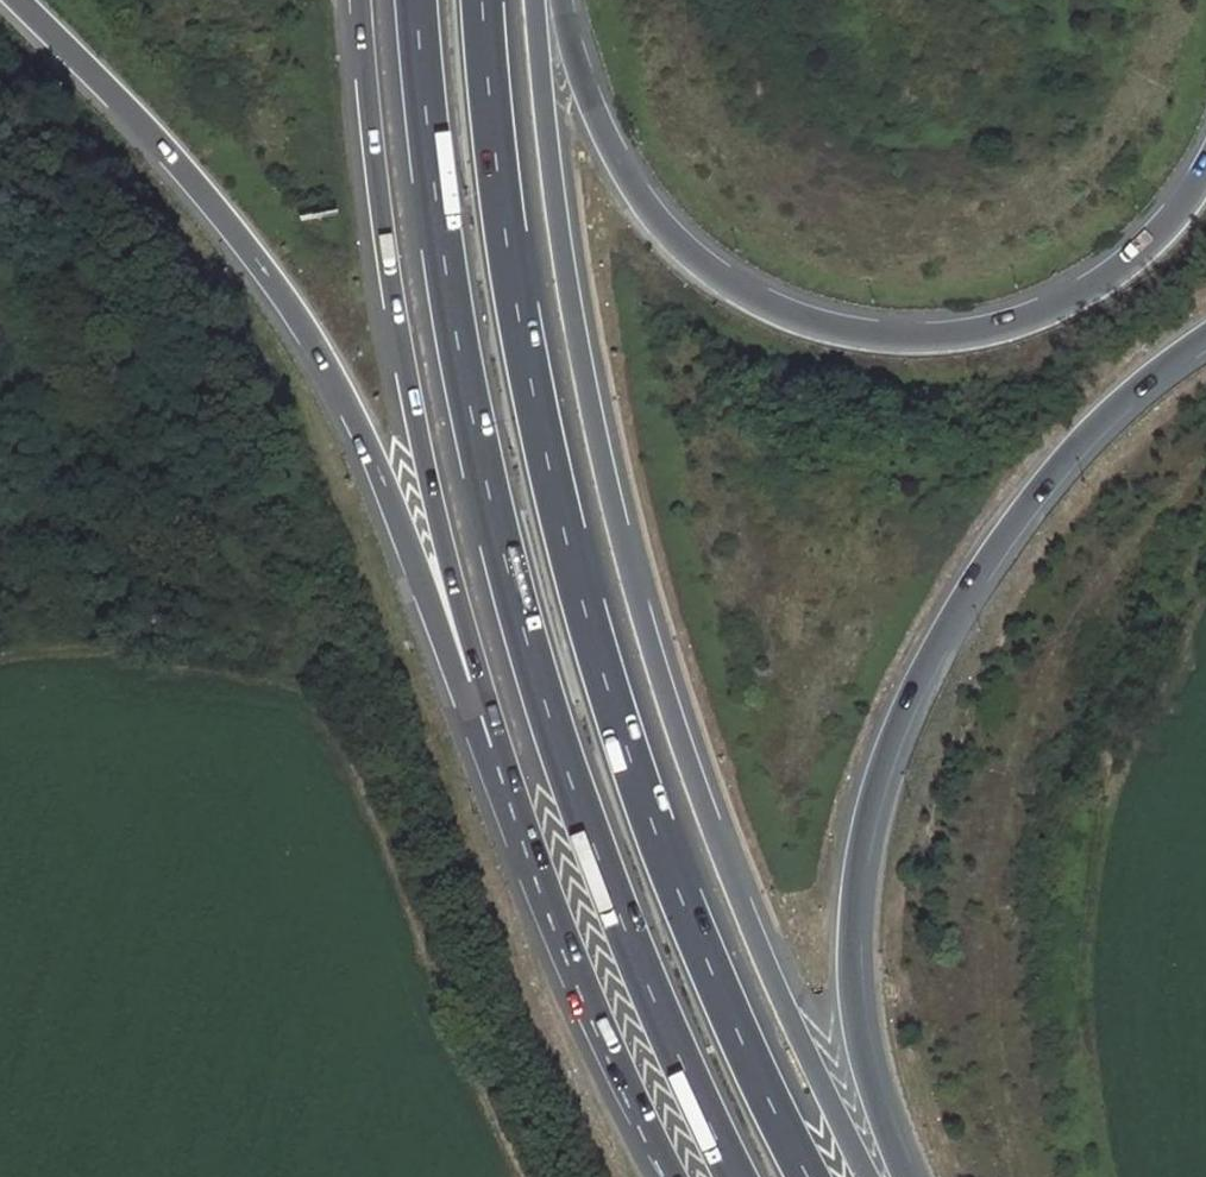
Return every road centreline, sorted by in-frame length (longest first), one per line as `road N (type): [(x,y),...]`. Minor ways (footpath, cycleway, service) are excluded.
road 1 (motorway): [(873,1176),(772,977),(649,644),(574,317),(536,0)]
road 2 (motorway): [(810,1176),(711,968),(606,684),(532,389),(506,240),(483,0)]
road 3 (motorway): [(416,0),(445,268),(507,568),(595,848),(737,1176)]
road 4 (motorway): [(17,0),(223,220),(315,350),(376,465),(572,947)]
road 5 (motorway): [(360,0),(394,296),(432,492),(493,722),(572,947)]
road 6 (motorway): [(901,1176),(858,1033),(850,953),(858,856),(883,763),(928,662),(1006,536),(1087,436),(1205,338)]
road 7 (motorway): [(1205,170),(1139,251),(1028,318),(920,336),(820,324),(731,284),(644,201),(592,102),(562,0)]
road 8 (motorway): [(572,947),(677,1176)]

